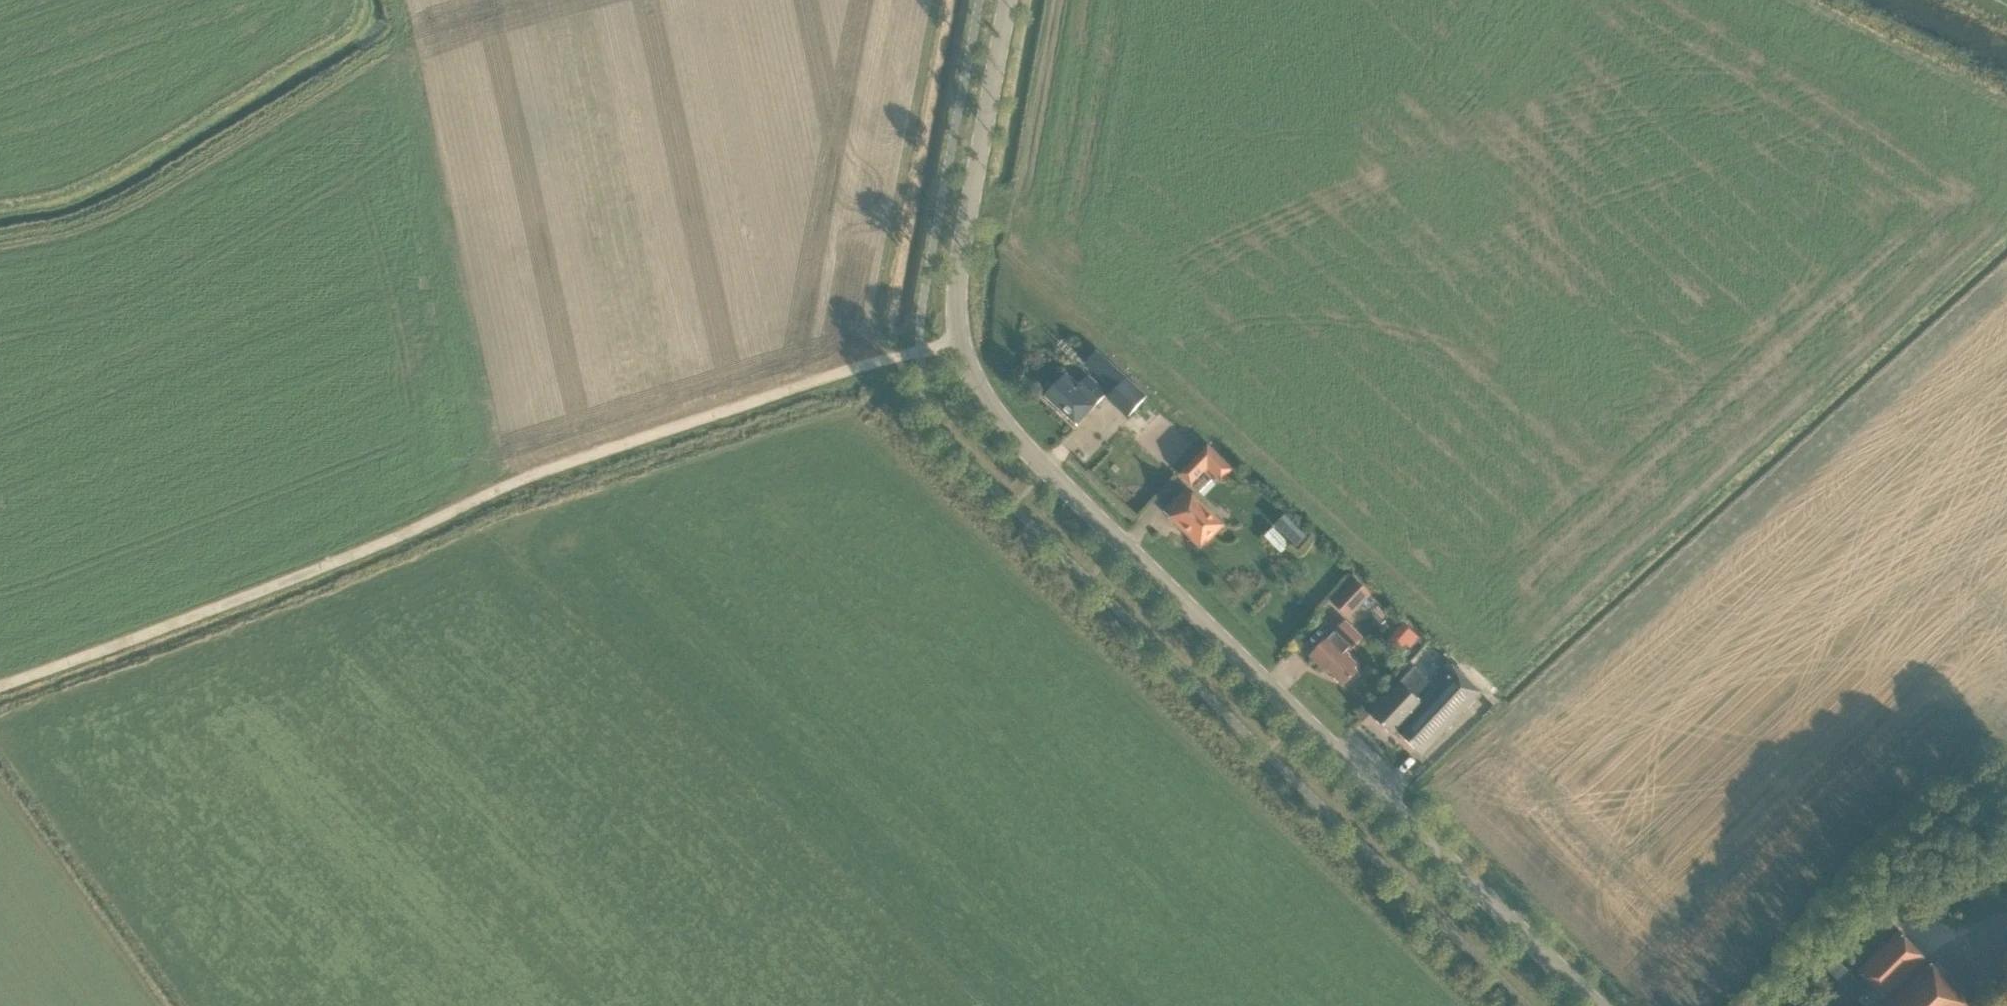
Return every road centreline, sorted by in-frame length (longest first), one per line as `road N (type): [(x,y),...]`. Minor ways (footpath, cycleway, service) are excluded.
road 1 (tertiary): [(1597,1005),(1043,467),(974,385),(959,343),(957,296),(1007,0)]

